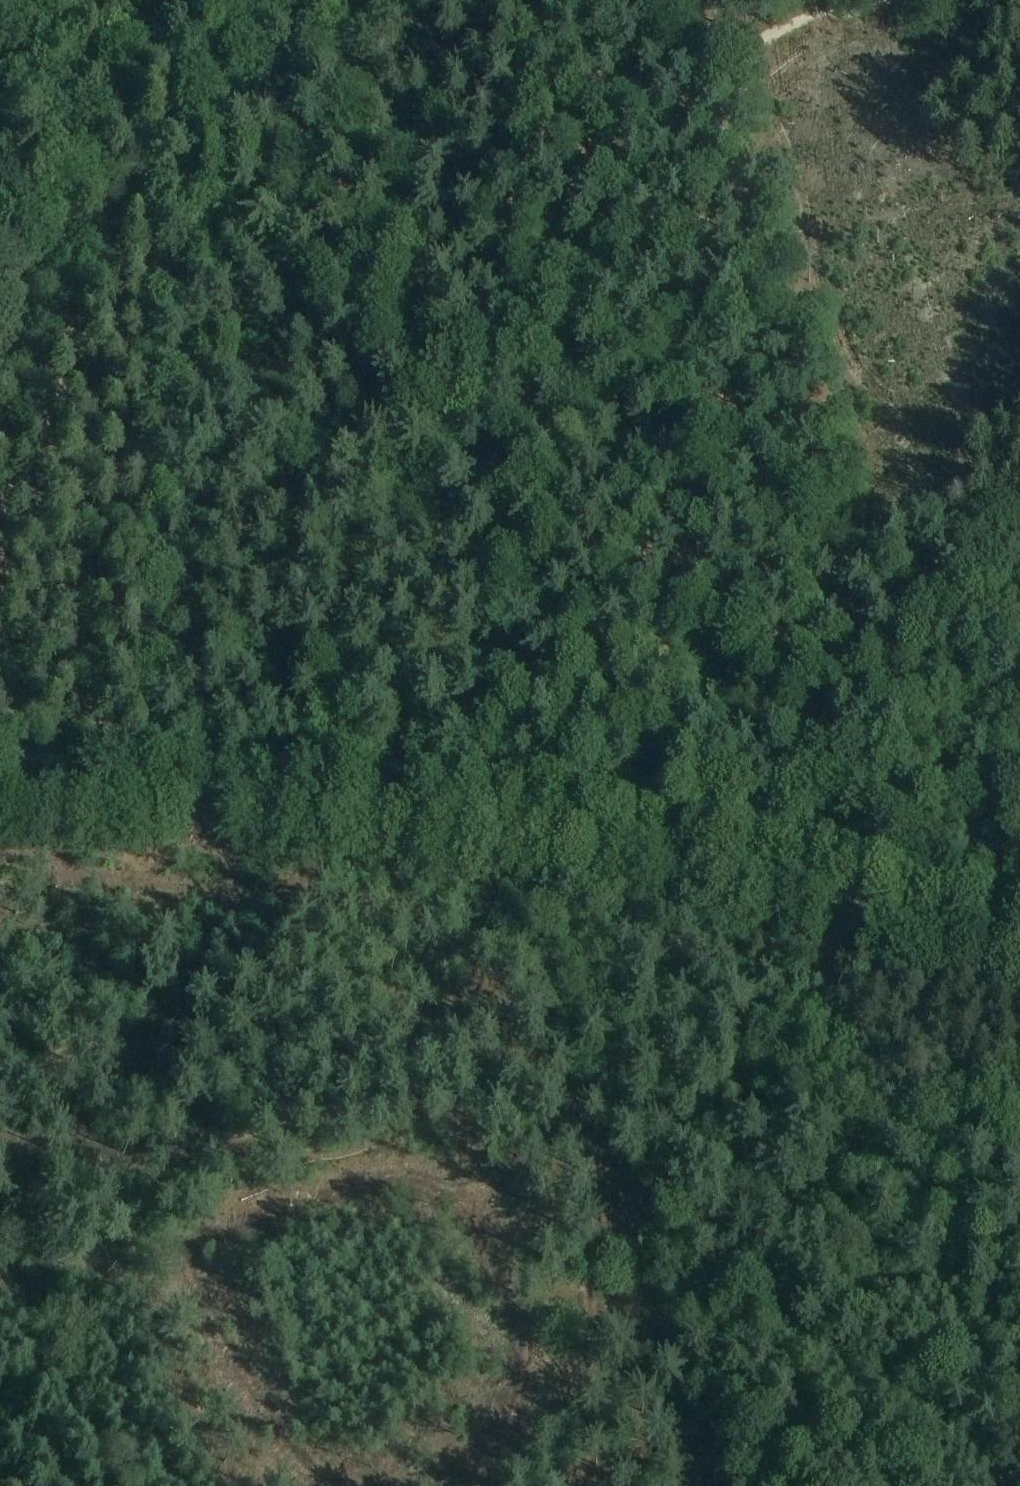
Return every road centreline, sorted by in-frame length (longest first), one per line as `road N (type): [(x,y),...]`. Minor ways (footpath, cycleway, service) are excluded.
road 1 (unclassified): [(1019,944),(813,890),(549,837),(291,807),(0,800)]
road 2 (tertiary): [(0,347),(166,0)]
road 3 (track): [(0,1272),(114,1485)]

